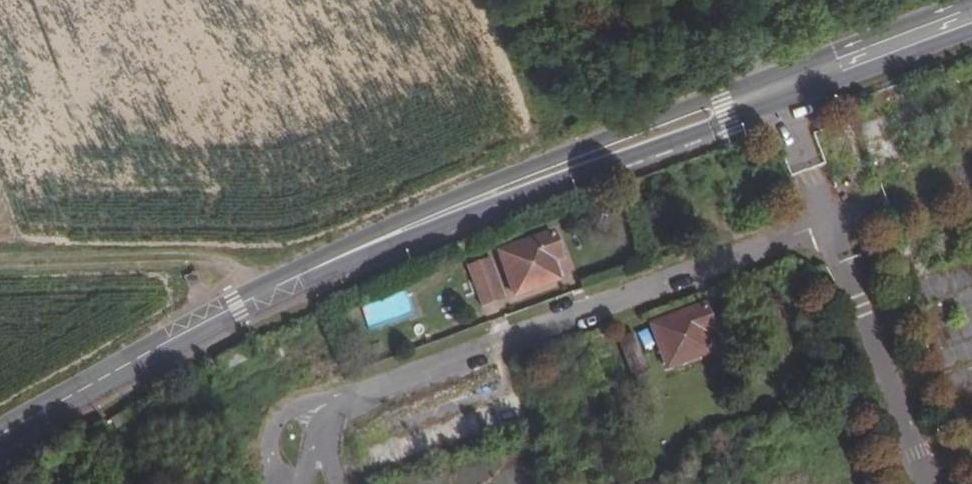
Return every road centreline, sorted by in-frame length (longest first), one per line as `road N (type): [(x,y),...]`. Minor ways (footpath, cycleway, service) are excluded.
road 1 (secondary): [(0,439),(334,258),(971,19)]
road 2 (track): [(0,260),(181,258),(274,286)]

